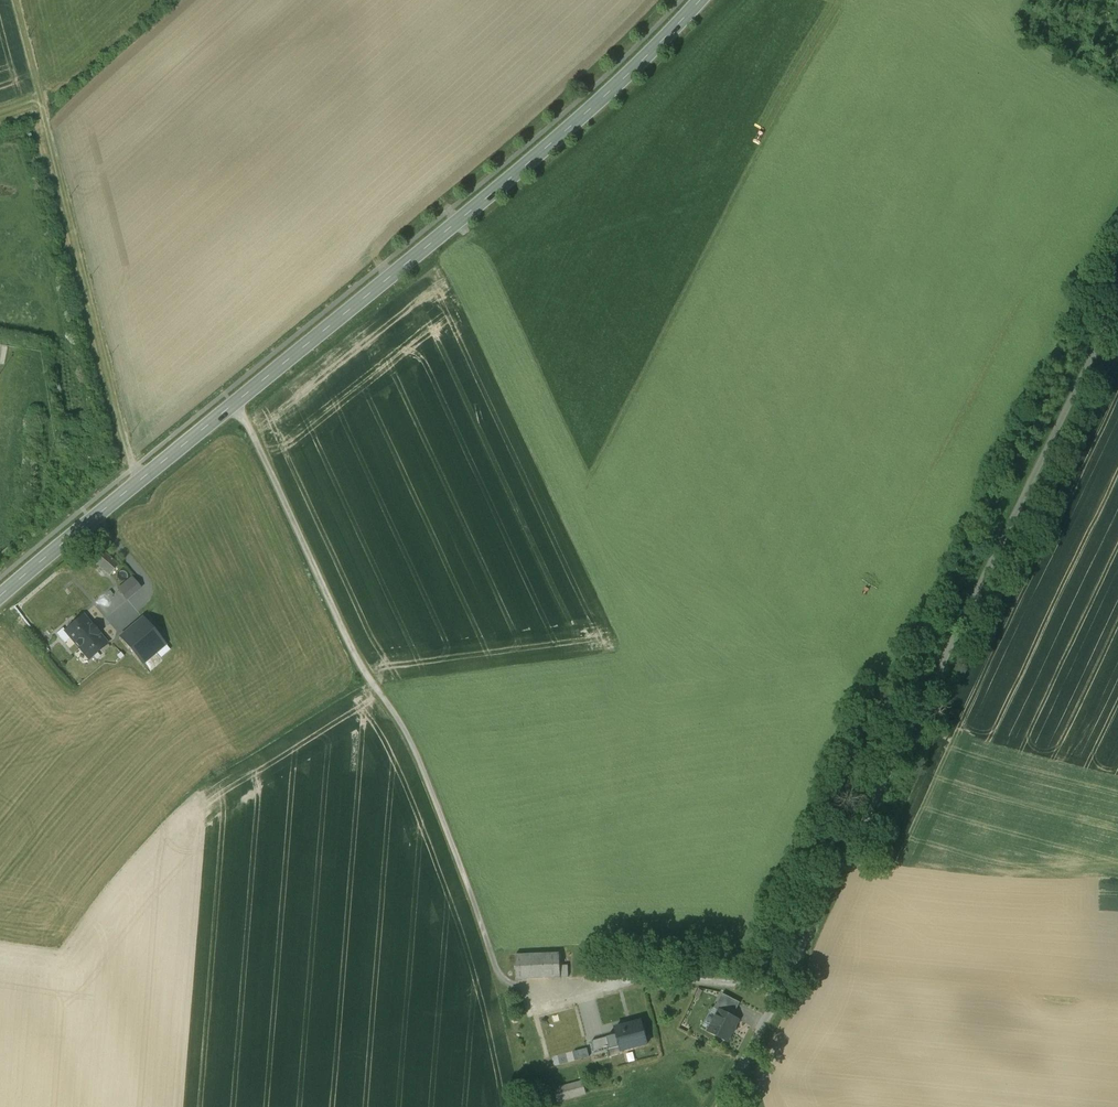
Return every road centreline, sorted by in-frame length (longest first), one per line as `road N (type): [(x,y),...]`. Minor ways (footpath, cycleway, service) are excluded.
road 1 (tertiary): [(0,596),(510,180),(701,0)]
road 2 (residential): [(719,1106),(1117,302)]
road 3 (track): [(141,479),(15,0)]

